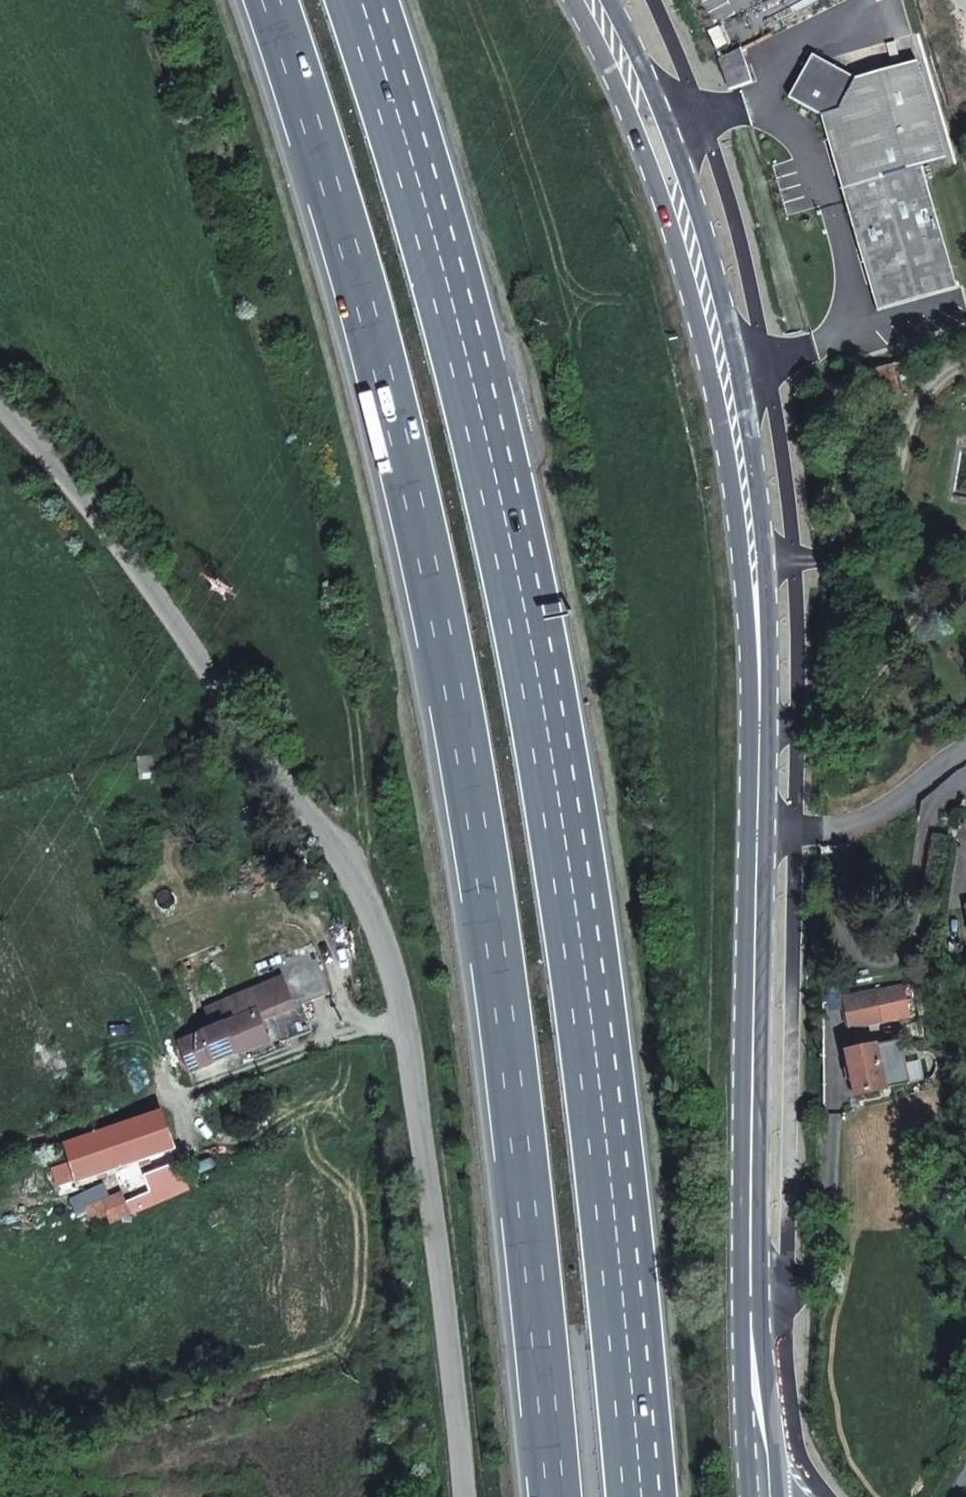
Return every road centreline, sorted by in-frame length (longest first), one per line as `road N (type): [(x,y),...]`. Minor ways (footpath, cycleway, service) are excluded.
road 1 (motorway): [(271,0),(392,410),(452,680),(526,1157),(557,1496)]
road 2 (motorway): [(633,1496),(603,1174),(534,697),(464,379),(353,0)]
road 3 (primary): [(595,0),(693,229),(750,459),(773,842),(764,1266),(770,1482)]
road 4 (unclassified): [(476,1496),(470,1415),(410,1023),(364,882),(87,497),(0,406)]
road 5 (track): [(410,1023),(0,1145)]

